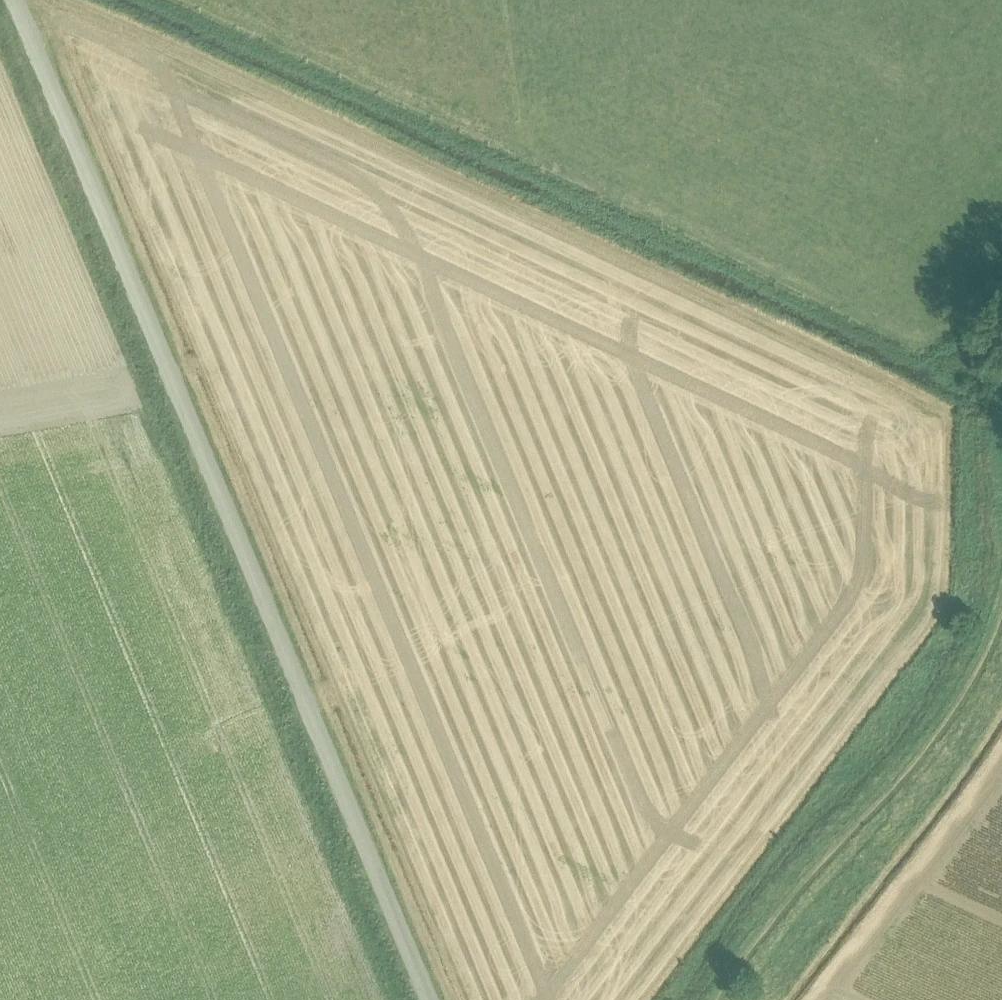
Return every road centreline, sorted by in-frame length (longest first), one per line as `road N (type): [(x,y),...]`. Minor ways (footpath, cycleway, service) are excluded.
road 1 (unclassified): [(431,999),(269,593),(12,0)]
road 2 (track): [(713,999),(771,919),(942,722),(1001,608)]

